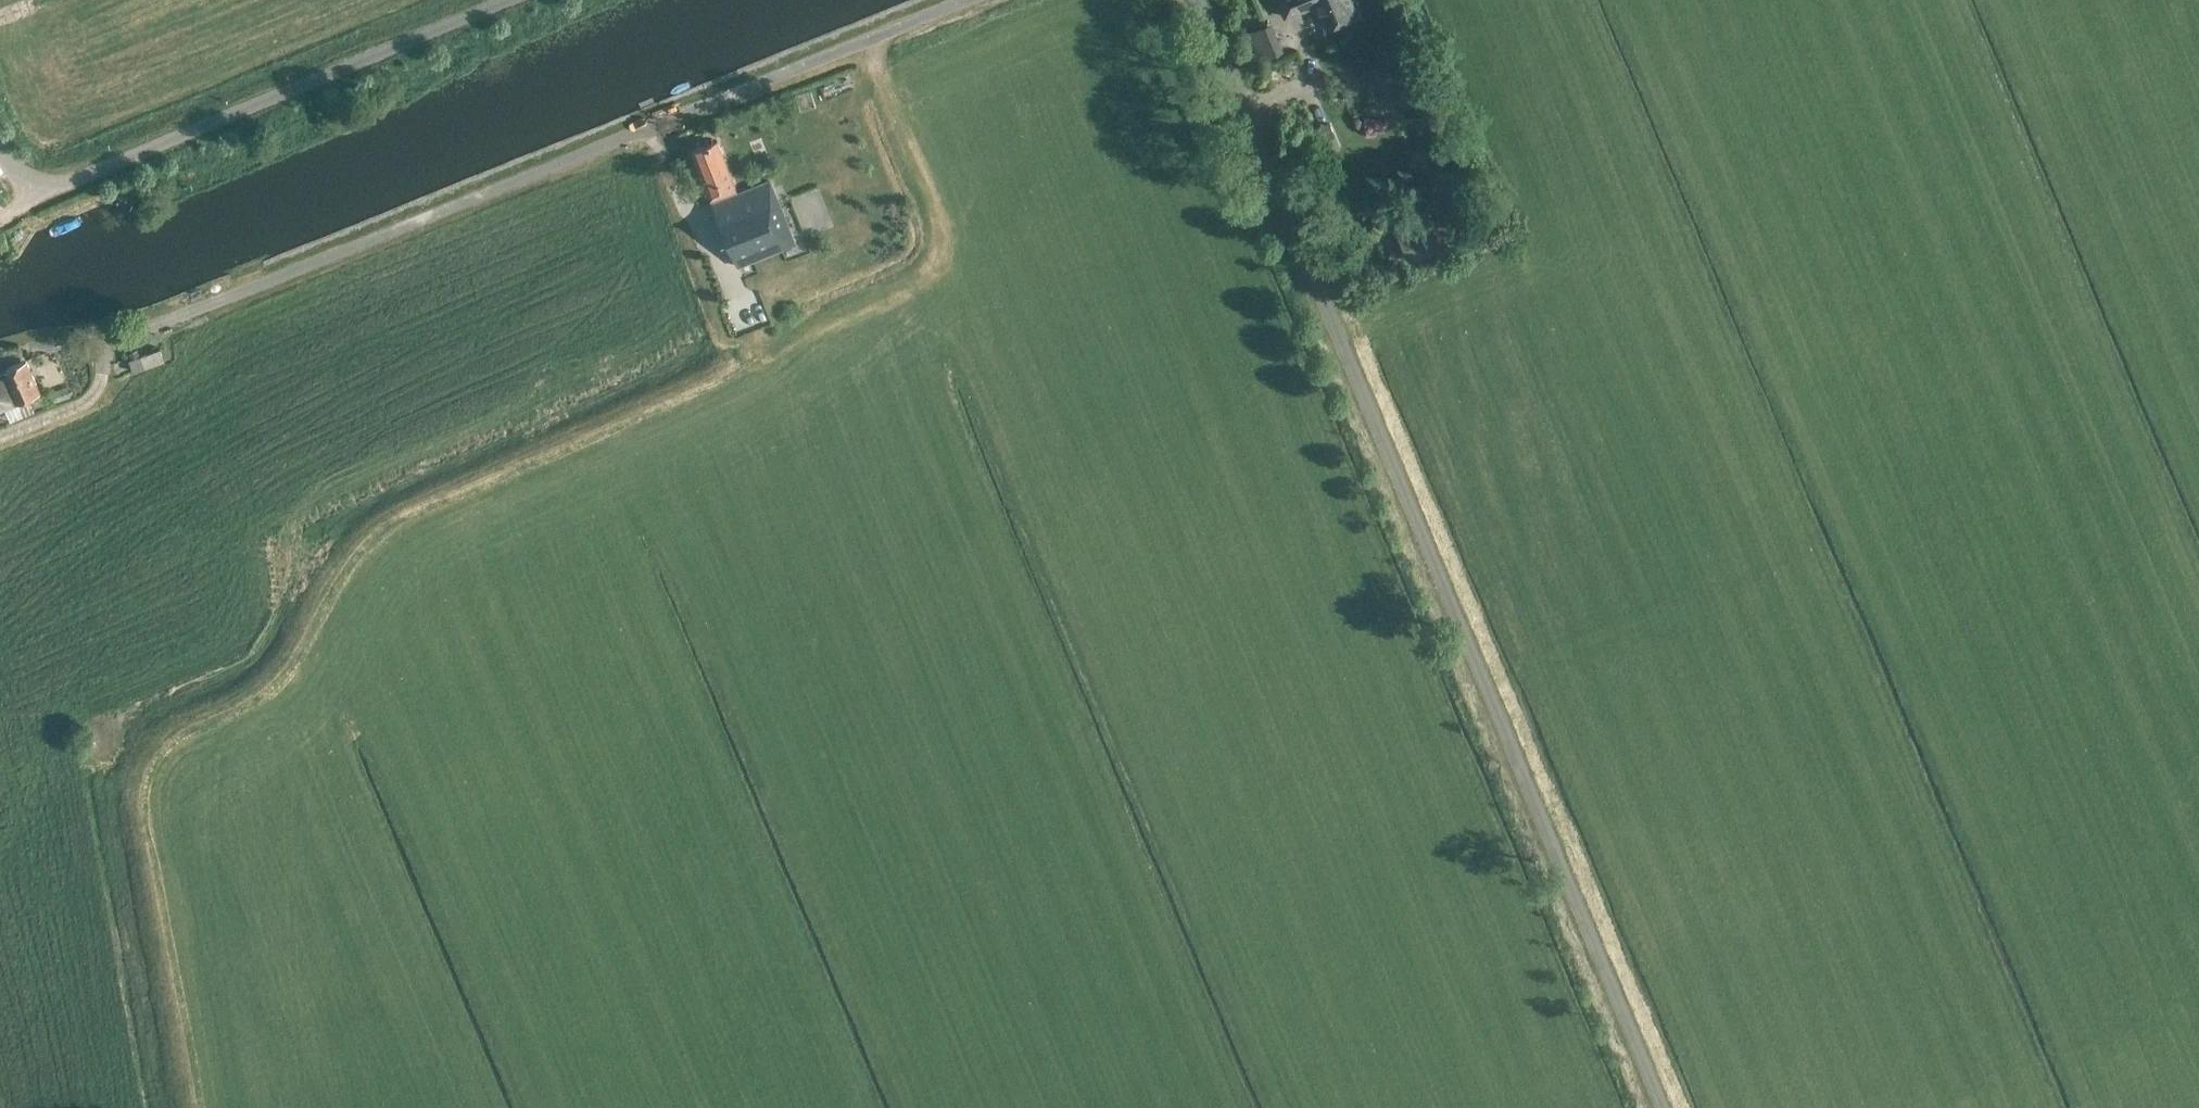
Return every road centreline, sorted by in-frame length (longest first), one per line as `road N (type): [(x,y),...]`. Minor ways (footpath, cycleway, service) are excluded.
road 1 (unclassified): [(1662,1107),(1198,0)]
road 2 (unclassified): [(97,346),(964,0)]
road 3 (unclassified): [(13,176),(30,186),(60,185),(510,0)]

